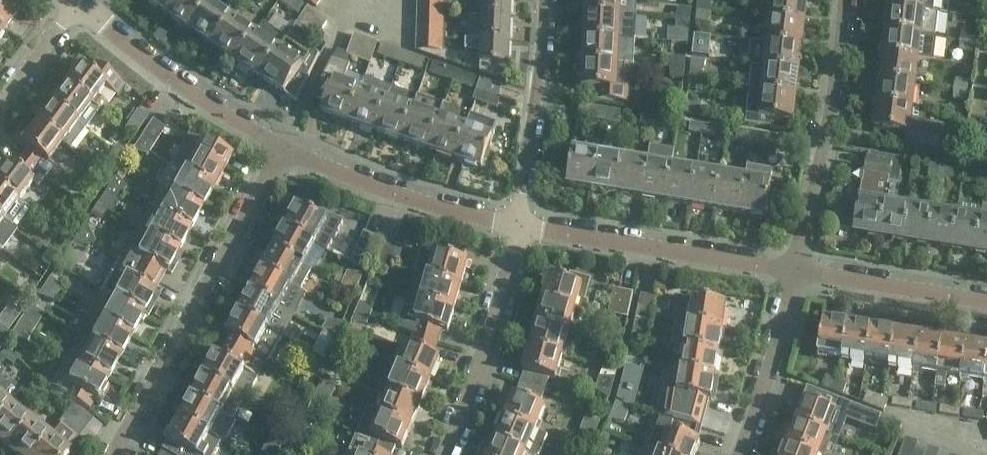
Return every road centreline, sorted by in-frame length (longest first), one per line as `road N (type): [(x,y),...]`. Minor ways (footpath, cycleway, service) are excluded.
road 1 (unclassified): [(114,454),(280,149)]
road 2 (unclassified): [(797,271),(519,228)]
road 3 (unclassified): [(843,0),(797,271)]
road 4 (unclassified): [(519,228),(280,149)]
road 5 (unclassified): [(280,149),(182,85),(80,0)]
road 6 (unclassified): [(445,454),(519,228)]
road 7 (unclassified): [(519,228),(544,0)]
road 8 (unclassified): [(986,302),(797,271)]
road 9 (unclassified): [(741,454),(797,271)]
road 10 (unclassified): [(0,104),(80,0)]

